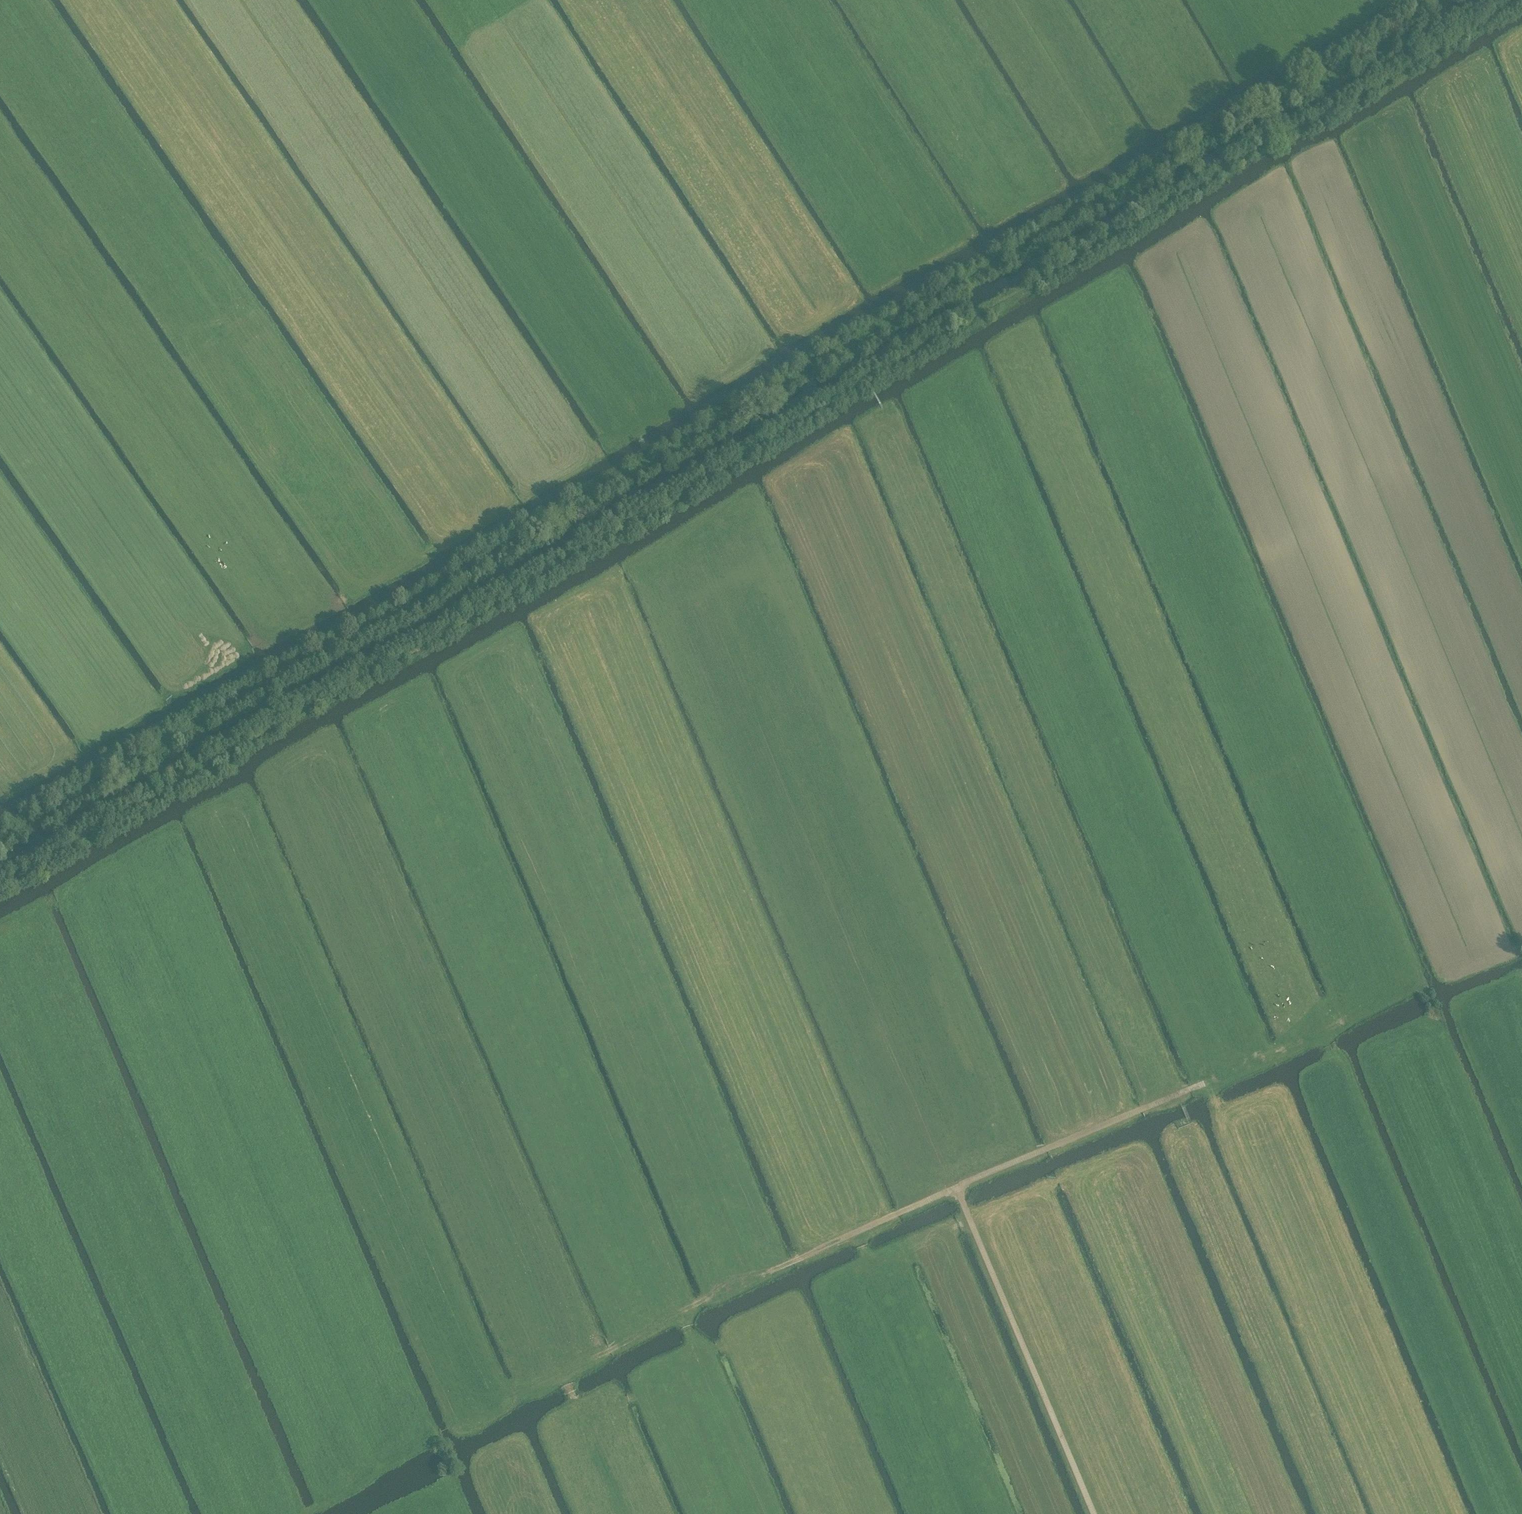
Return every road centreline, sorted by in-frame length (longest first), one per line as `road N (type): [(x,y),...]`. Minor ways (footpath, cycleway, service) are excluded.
road 1 (track): [(1094,1513),(957,1186),(1206,1083)]
road 2 (track): [(957,1186),(820,1248)]

